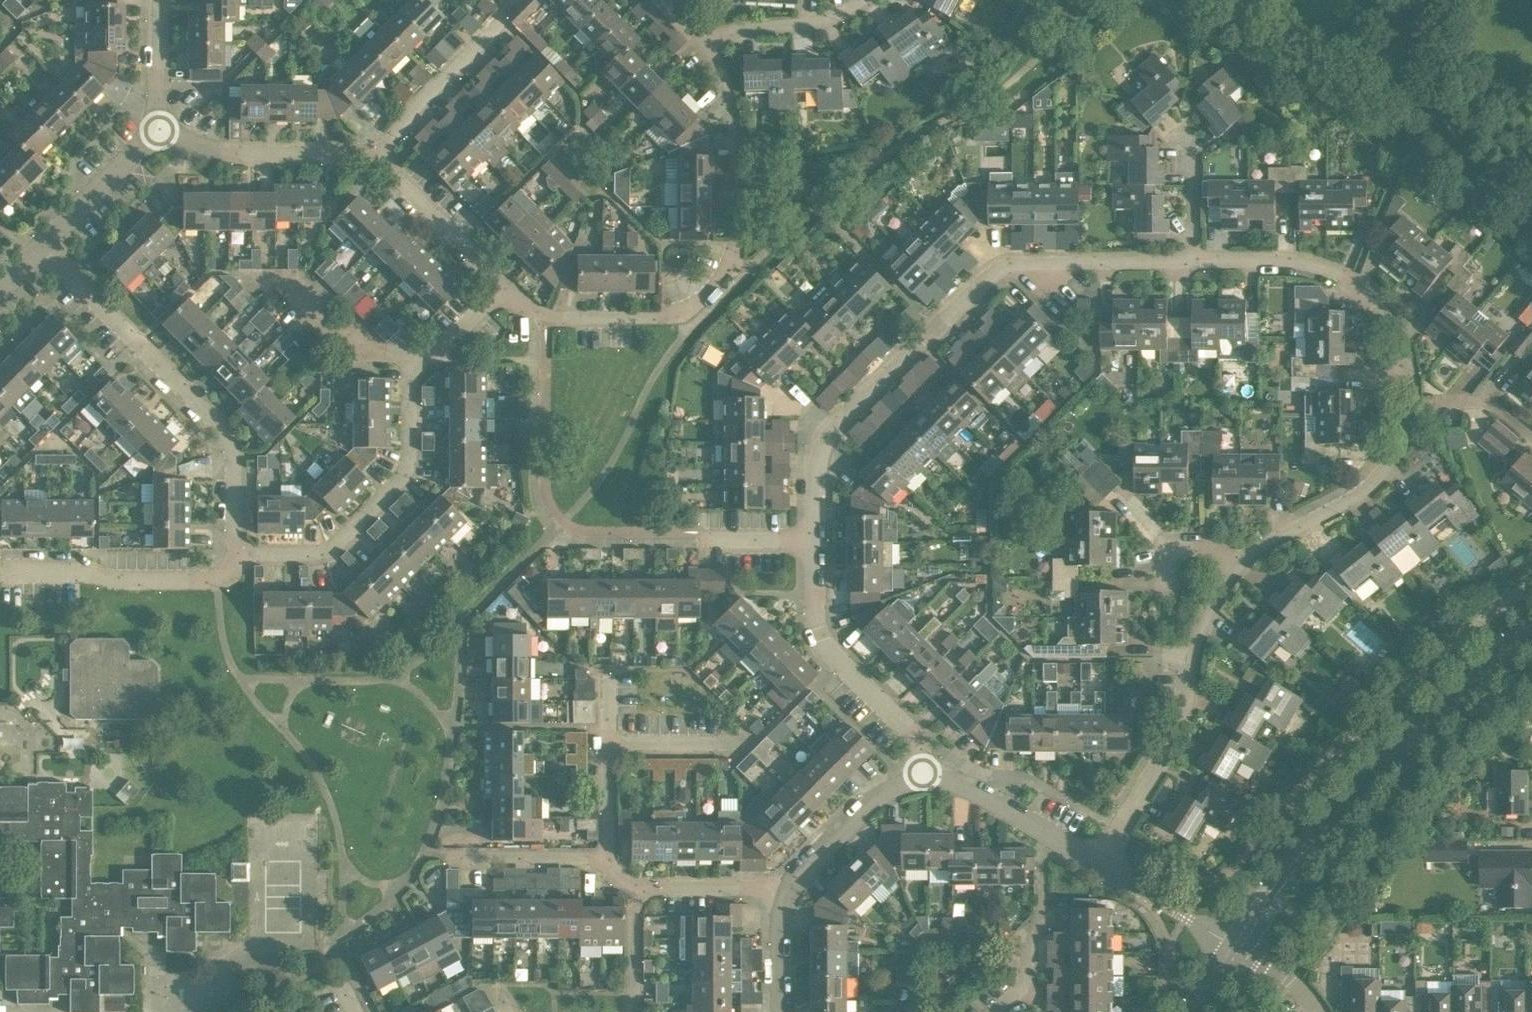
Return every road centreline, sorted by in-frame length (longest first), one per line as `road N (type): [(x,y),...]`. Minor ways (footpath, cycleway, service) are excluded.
road 1 (residential): [(816,540),(815,468),(824,442),(1000,266),(1194,261)]
road 2 (residential): [(704,38),(738,141),(738,239),(724,275),(672,315),(568,318),(506,285)]
road 3 (residential): [(234,554),(334,547),(408,467),(410,383),(506,285)]
road 4 (tertiary): [(1242,942),(1360,788),(1447,699),(1531,632)]
road 5 (residential): [(234,554),(228,435),(43,247)]
road 6 (residential): [(783,887),(634,884),(586,855),(451,856)]
road 7 (residential): [(1239,565),(1198,631),(1176,730),(1098,863)]
road 8 (residential): [(1194,261),(1305,262),(1353,283),(1394,327),(1409,402)]
road 9 (residential): [(924,777),(918,737),(819,634),(816,540)]
road 10 (residential): [(1409,402),(1394,452),(1368,485),(1239,565)]
road 11 (residential): [(370,156),(339,149),(199,150),(161,131)]
road 12 (residential): [(215,579),(4,572)]
road 13 (residential): [(924,777),(963,781),(1098,863)]
road 14 (residential): [(370,156),(501,19)]
road 15 (residential): [(506,285),(370,156)]
road 16 (residential): [(783,887),(862,808),(924,777)]
road 17 (residential): [(161,131),(43,247)]
road 18 (residential): [(704,38),(822,21),(862,0)]
road 19 (residential): [(1098,863),(1242,942)]
road 20 (residential): [(1194,261),(1197,154),(1180,129)]
road 21 (residential): [(1409,402),(1485,400),(1531,434)]
road 22 (residential): [(161,131),(159,0)]
road 23 (residential): [(781,1011),(783,887)]

